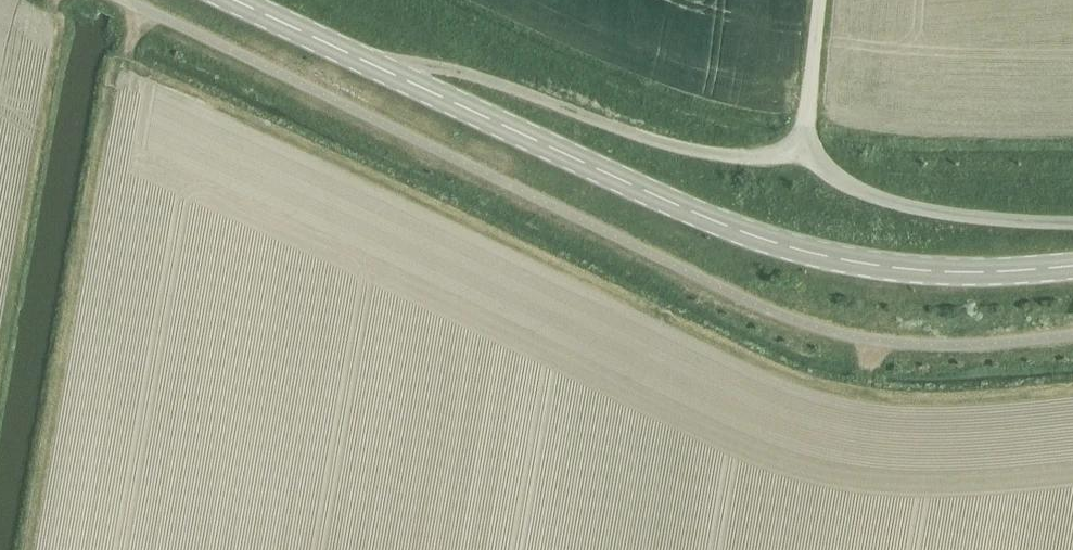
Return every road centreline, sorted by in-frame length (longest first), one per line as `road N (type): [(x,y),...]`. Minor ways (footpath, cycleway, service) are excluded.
road 1 (secondary): [(382,71),(765,242),(859,266),(950,273),(1072,266)]
road 2 (unclassified): [(803,135),(766,155),(724,157),(646,139),(447,66),(382,71)]
road 3 (unclassified): [(1072,223),(897,206),(850,187),(817,162),(803,135)]
road 4 (secondary): [(233,0),(382,71)]
road 5 (unclassified): [(803,135),(818,0)]

